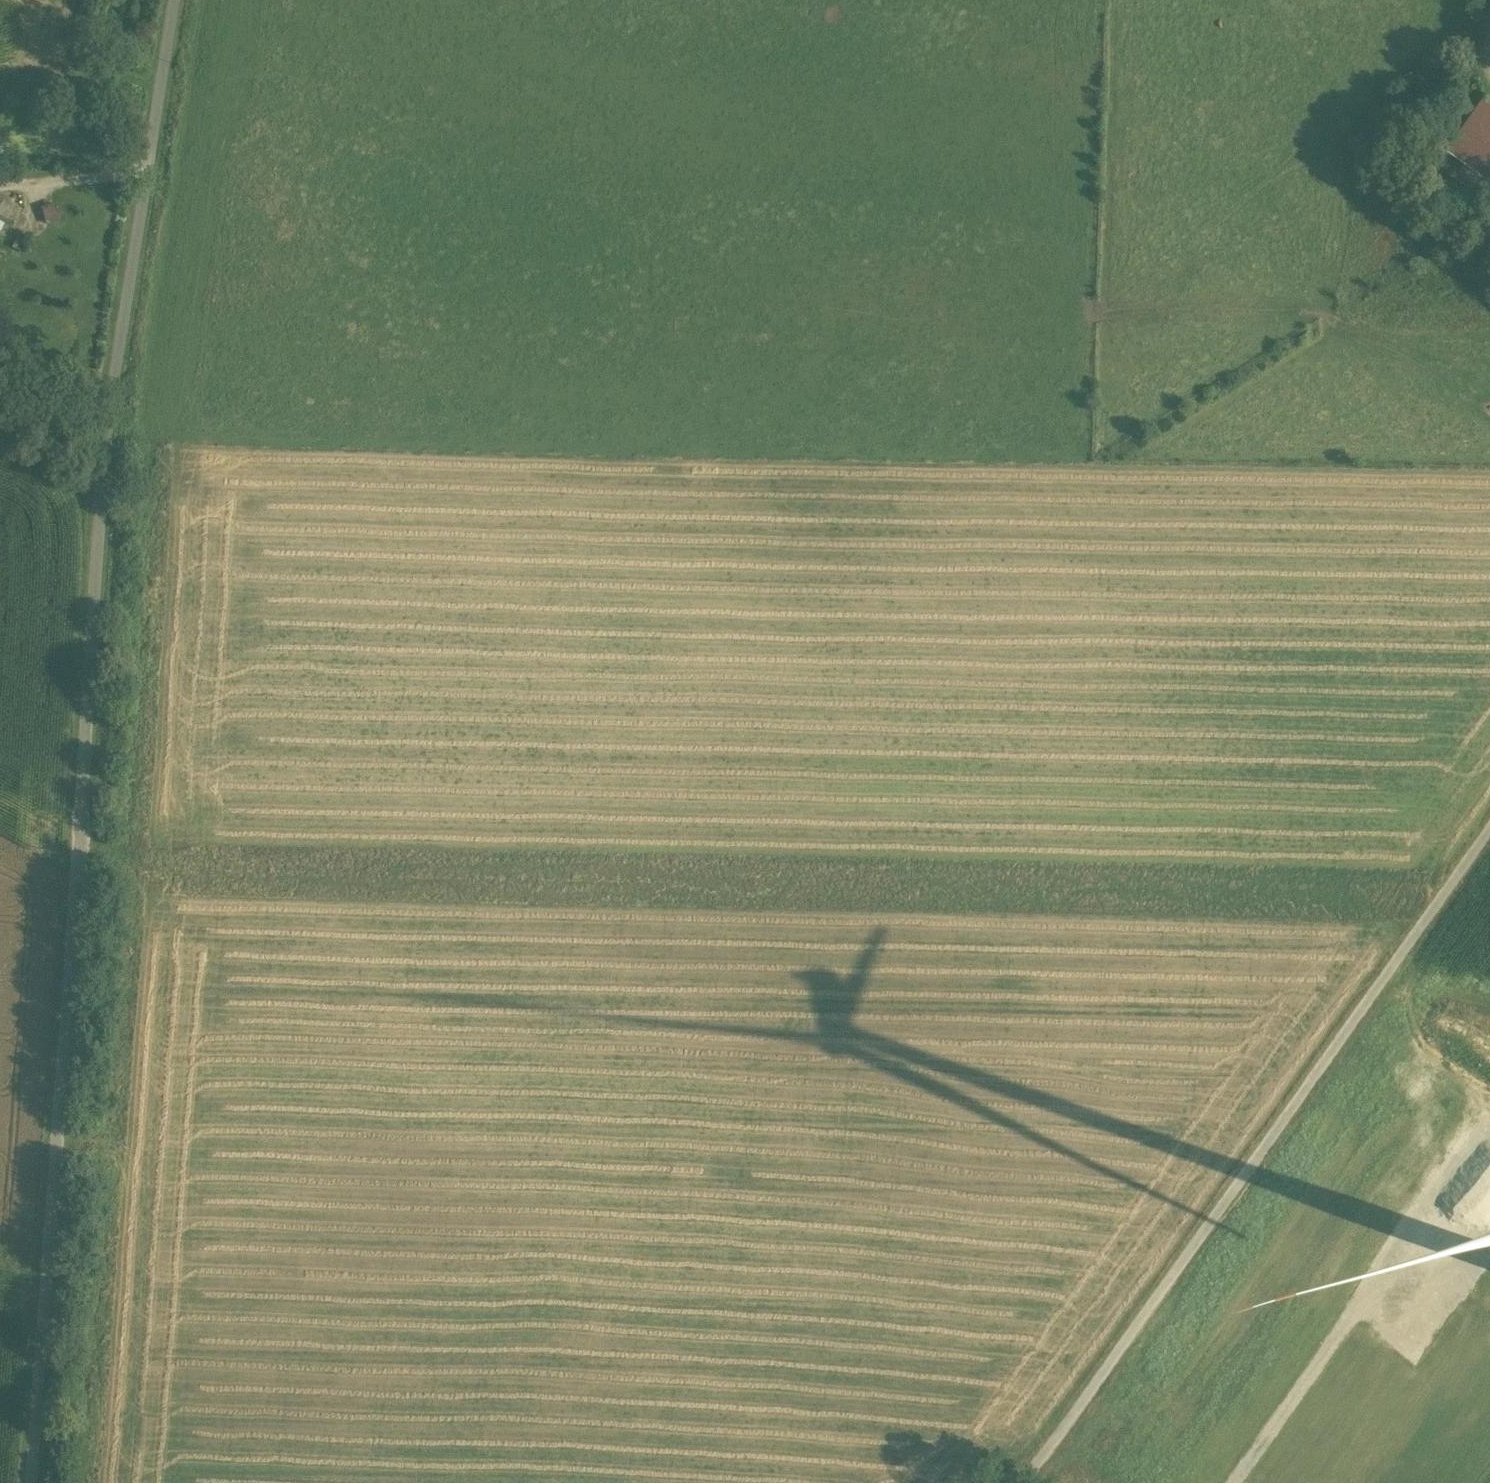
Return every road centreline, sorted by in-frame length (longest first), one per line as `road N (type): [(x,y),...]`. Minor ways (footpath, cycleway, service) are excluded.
road 1 (unclassified): [(35,1482),(110,454),(178,0)]
road 2 (track): [(1489,826),(1025,1482)]
road 3 (track): [(1235,1482),(1479,1120)]

